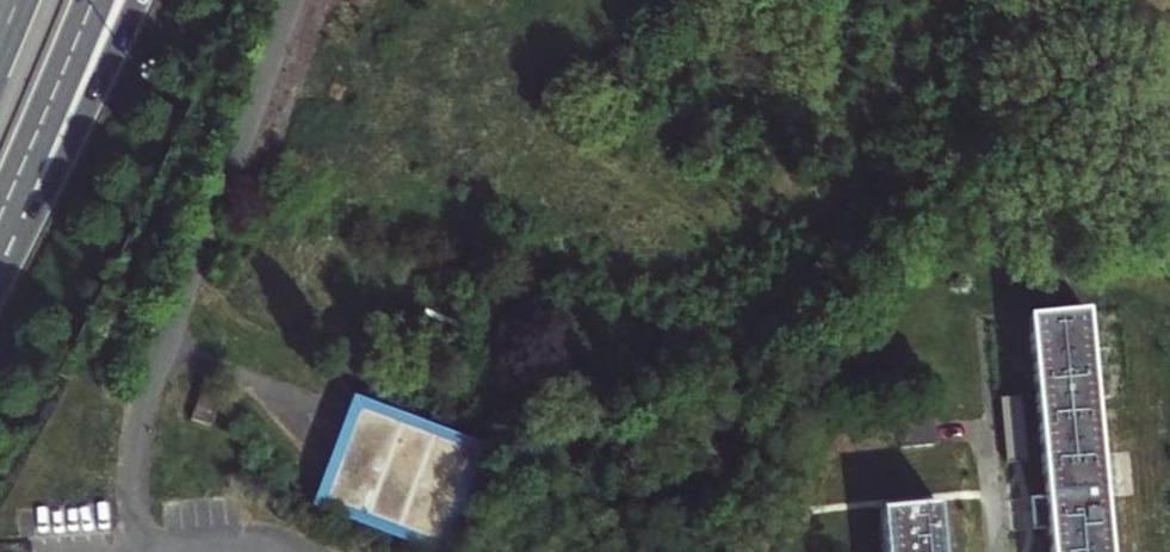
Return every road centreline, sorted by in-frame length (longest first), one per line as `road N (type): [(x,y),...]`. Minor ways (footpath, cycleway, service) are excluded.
road 1 (trunk): [(0,280),(138,0)]
road 2 (trunk): [(0,218),(94,0)]

